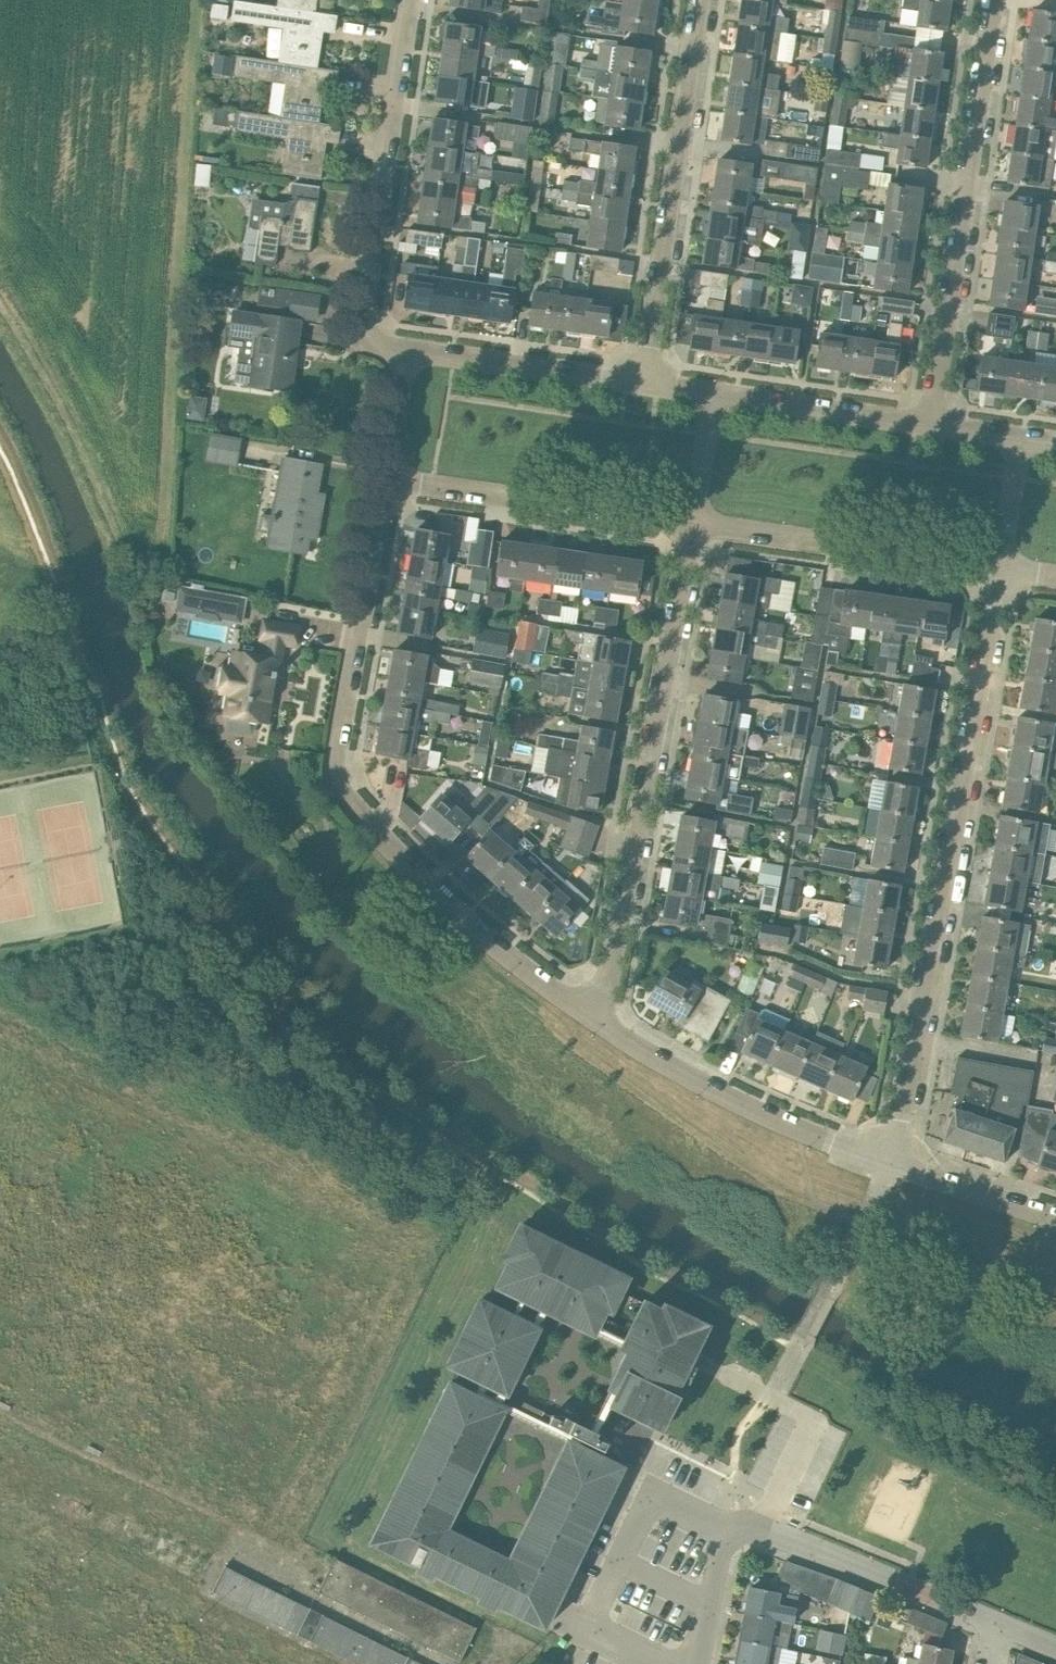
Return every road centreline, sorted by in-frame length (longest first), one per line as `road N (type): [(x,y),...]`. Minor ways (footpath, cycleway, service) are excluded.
road 1 (residential): [(593,1011),(478,925),(394,845),(335,772),(385,473)]
road 2 (residential): [(882,1156),(899,1136),(999,561)]
road 3 (residential): [(593,1011),(604,992),(691,518)]
road 4 (residential): [(928,426),(989,0)]
road 5 (residential): [(641,385),(700,0)]
road 6 (residential): [(404,351),(372,342),(360,313),(407,0)]
road 7 (residential): [(882,1156),(672,1065),(593,1011)]
road 8 (residential): [(999,561),(691,518)]
road 9 (residential): [(691,518),(385,473)]
road 10 (residential): [(998,1622),(727,1514)]
road 11 (residential): [(641,385),(404,351)]
road 12 (residential): [(928,426),(710,395)]
road 13 (residential): [(1055,1219),(882,1156)]
road 14 (residential): [(701,1663),(727,1514)]
road 15 (residential): [(999,561),(1019,438)]
road 16 (residential): [(691,518),(710,395)]
road 17 (residential): [(385,473),(404,351)]

